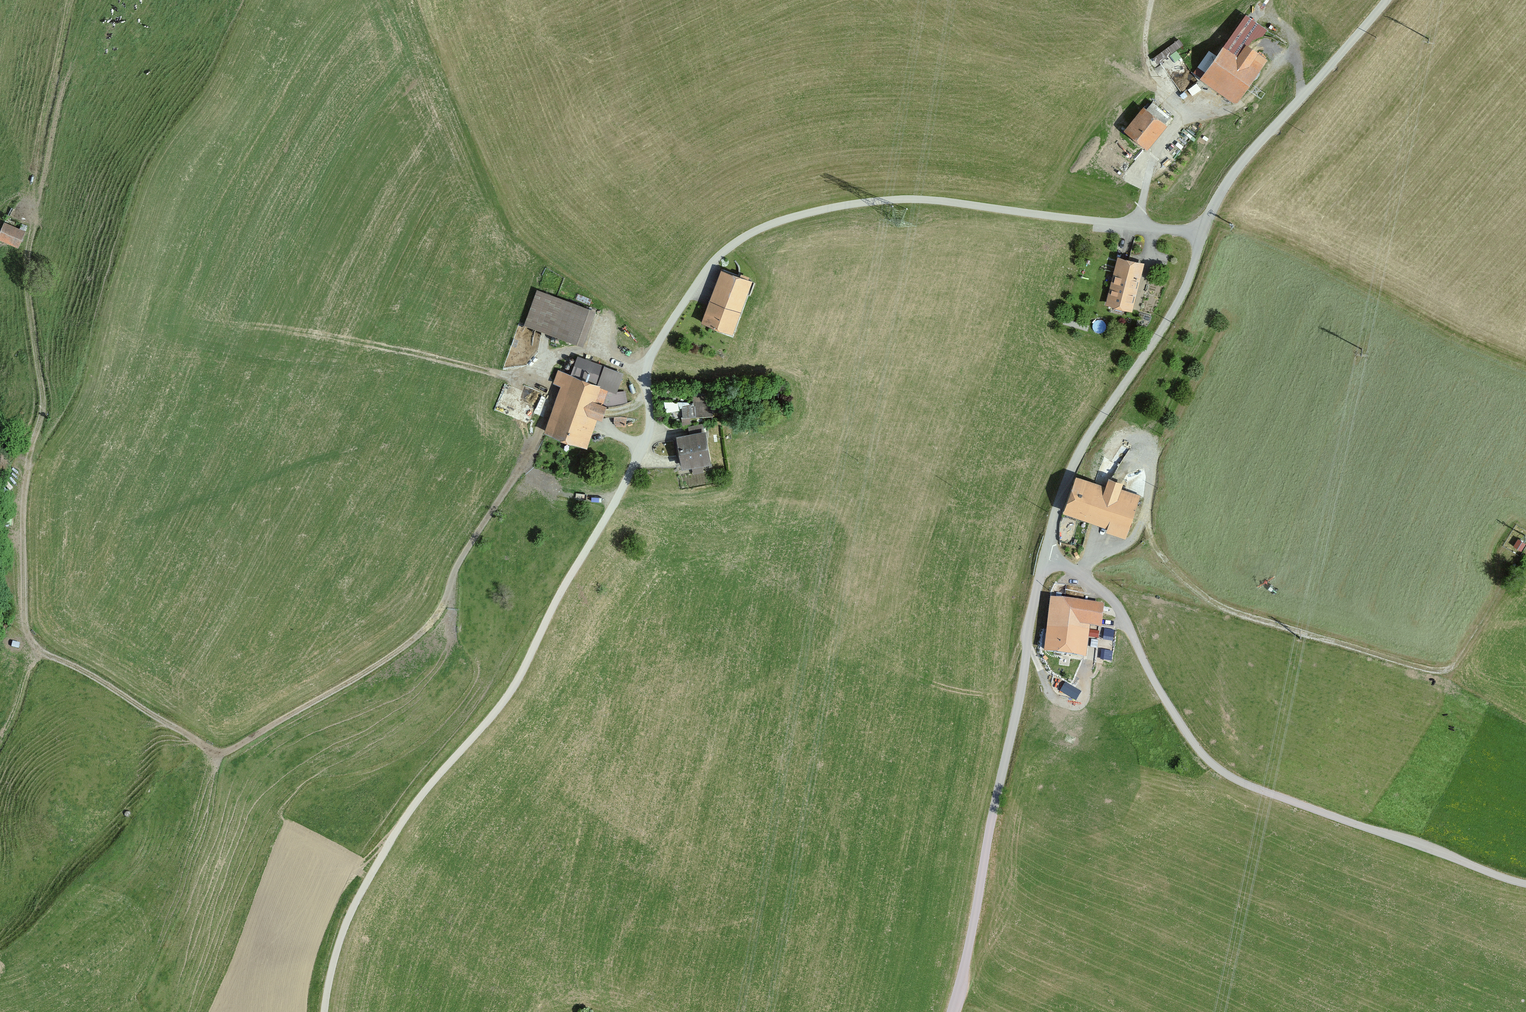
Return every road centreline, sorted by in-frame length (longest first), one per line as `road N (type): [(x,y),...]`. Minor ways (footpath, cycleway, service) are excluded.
road 1 (residential): [(325,1011),(344,923),(395,833),(514,687),(644,444),(650,358),(726,250),(790,218),(904,199),(1202,234)]
road 2 (track): [(528,455),(456,566),(426,630),(228,751),(209,751),(99,679),(40,653)]
road 3 (unclassified): [(1525,884),(1227,774),(1182,727),(1115,603),(1044,557)]
road 4 (unclassified): [(943,1011),(1044,557)]
road 5 (track): [(40,653),(25,622),(23,524),(43,389),(27,280),(35,216),(20,211)]
road 6 (unclassified): [(1044,557),(1073,467),(1180,299),(1202,234)]
road 7 (unclassified): [(1202,234),(1235,171),(1388,0)]
road 8 (track): [(35,216),(35,177),(71,0)]
road 9 (track): [(505,376),(329,335)]
road 10 (track): [(35,196),(64,79)]

